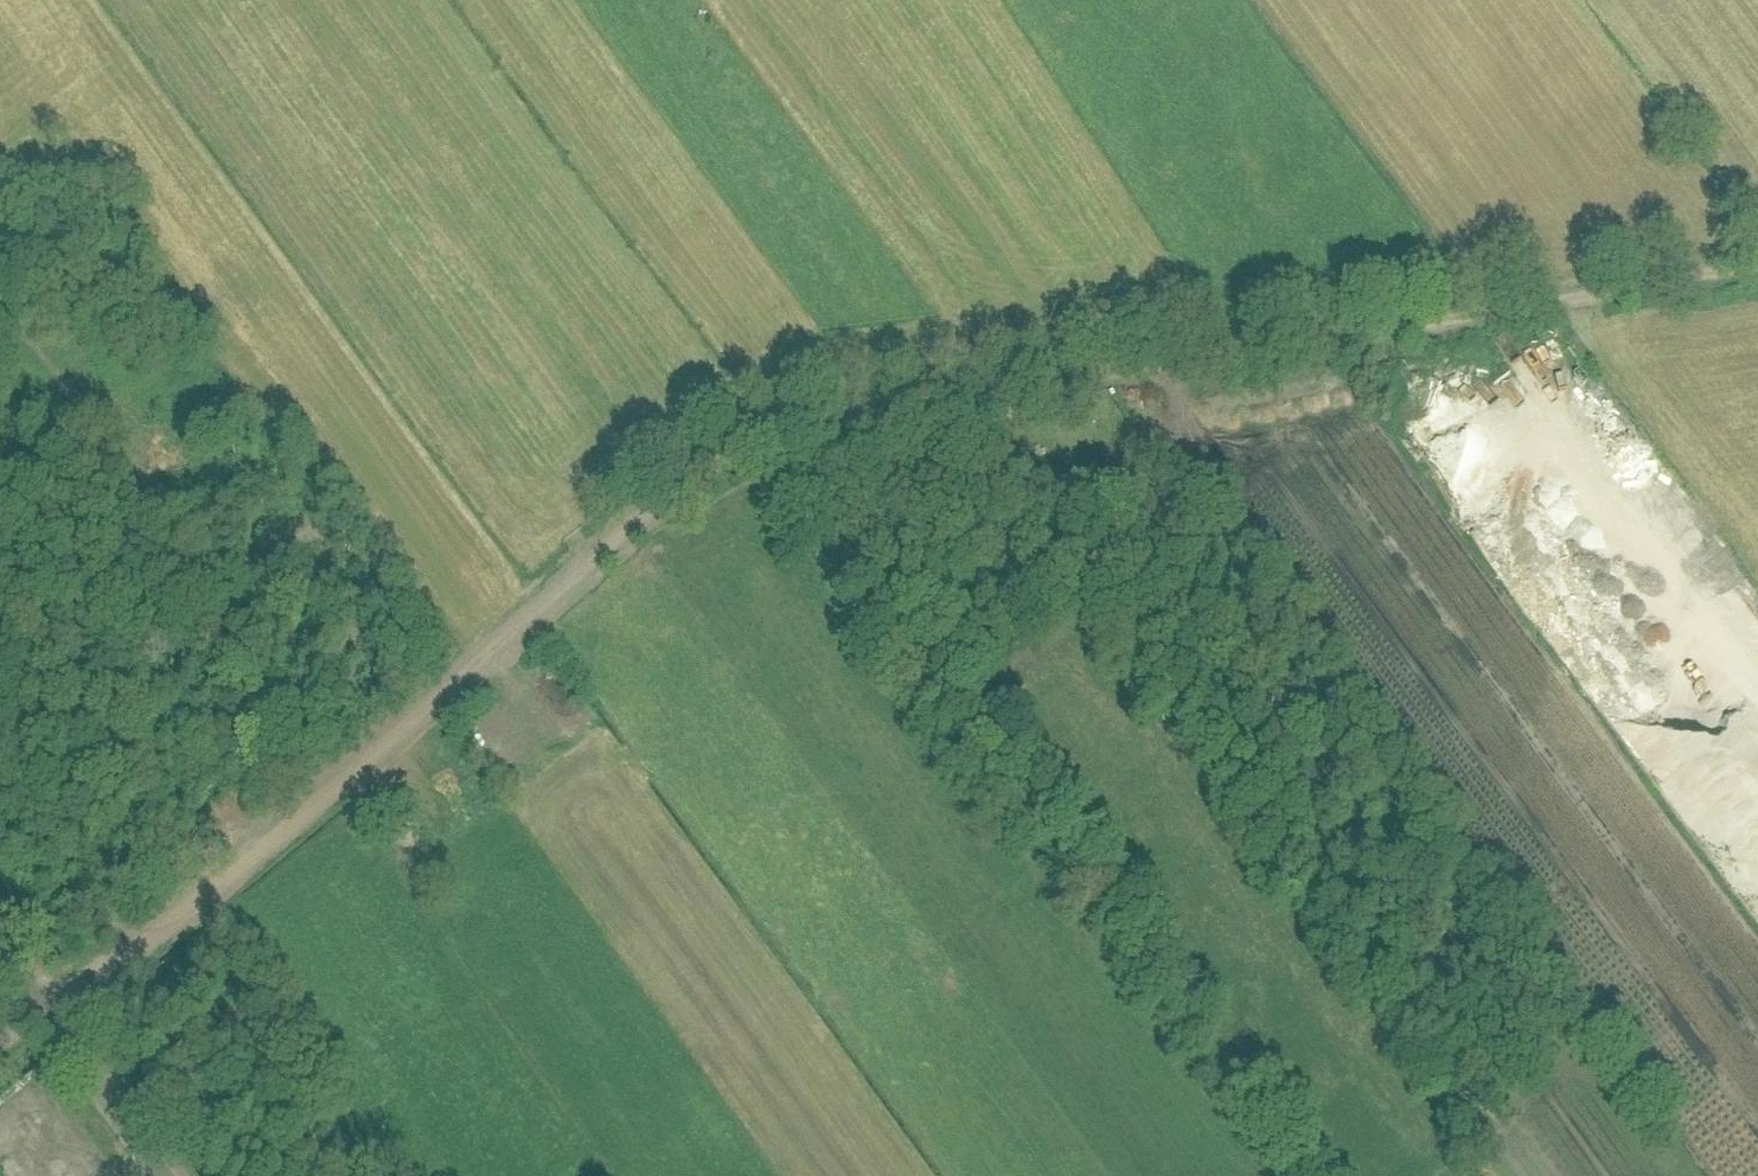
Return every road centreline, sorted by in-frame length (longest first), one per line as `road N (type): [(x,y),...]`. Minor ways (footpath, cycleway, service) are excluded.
road 1 (track): [(757,437),(1757,265)]
road 2 (track): [(0,1050),(757,437)]
road 3 (track): [(757,437),(1290,1175)]
road 4 (unclassified): [(164,1175),(0,949)]

